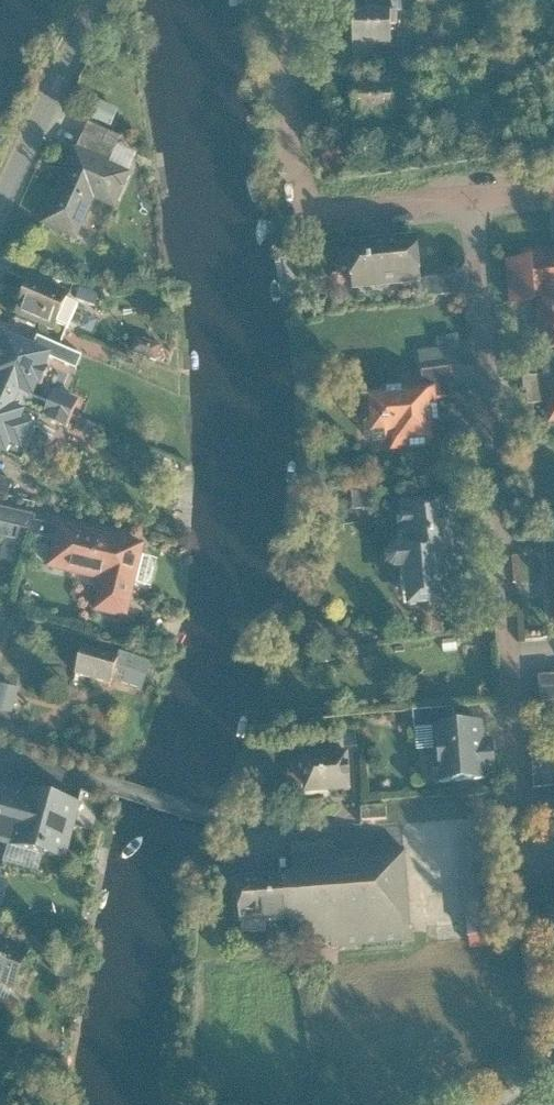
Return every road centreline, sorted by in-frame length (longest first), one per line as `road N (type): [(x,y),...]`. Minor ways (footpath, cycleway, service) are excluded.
road 1 (residential): [(470,195),(524,862)]
road 2 (residential): [(0,755),(246,831),(399,829)]
road 3 (residential): [(276,0),(296,214),(470,195)]
road 4 (residential): [(104,0),(0,213)]

